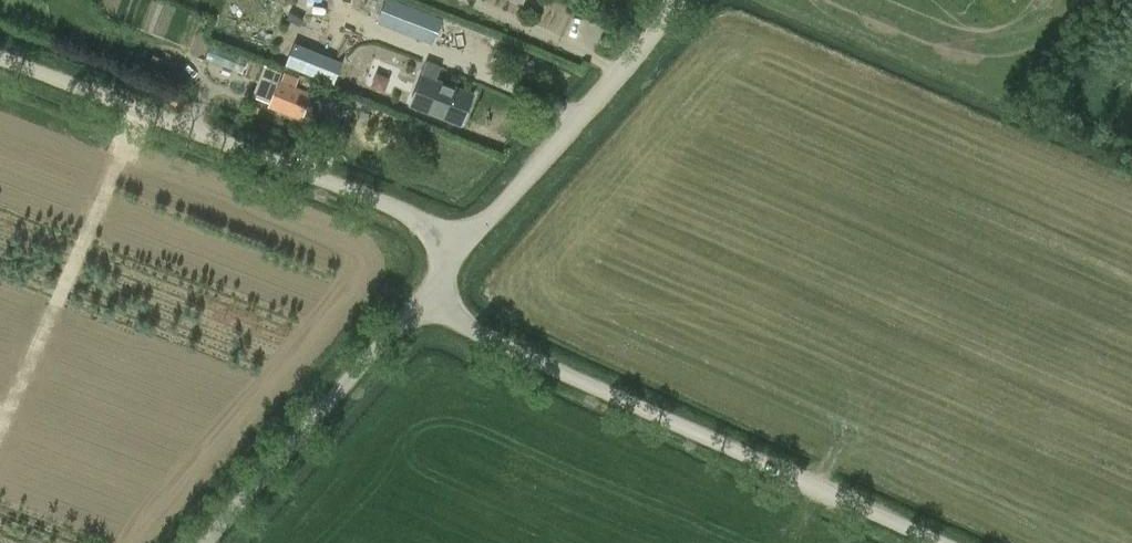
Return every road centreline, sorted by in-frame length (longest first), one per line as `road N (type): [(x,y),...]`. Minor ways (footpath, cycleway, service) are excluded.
road 1 (unclassified): [(934,542),(419,302)]
road 2 (unclassified): [(463,245),(404,209),(0,56)]
road 3 (unclassified): [(463,245),(681,0)]
road 4 (unclassified): [(209,542),(419,302)]

